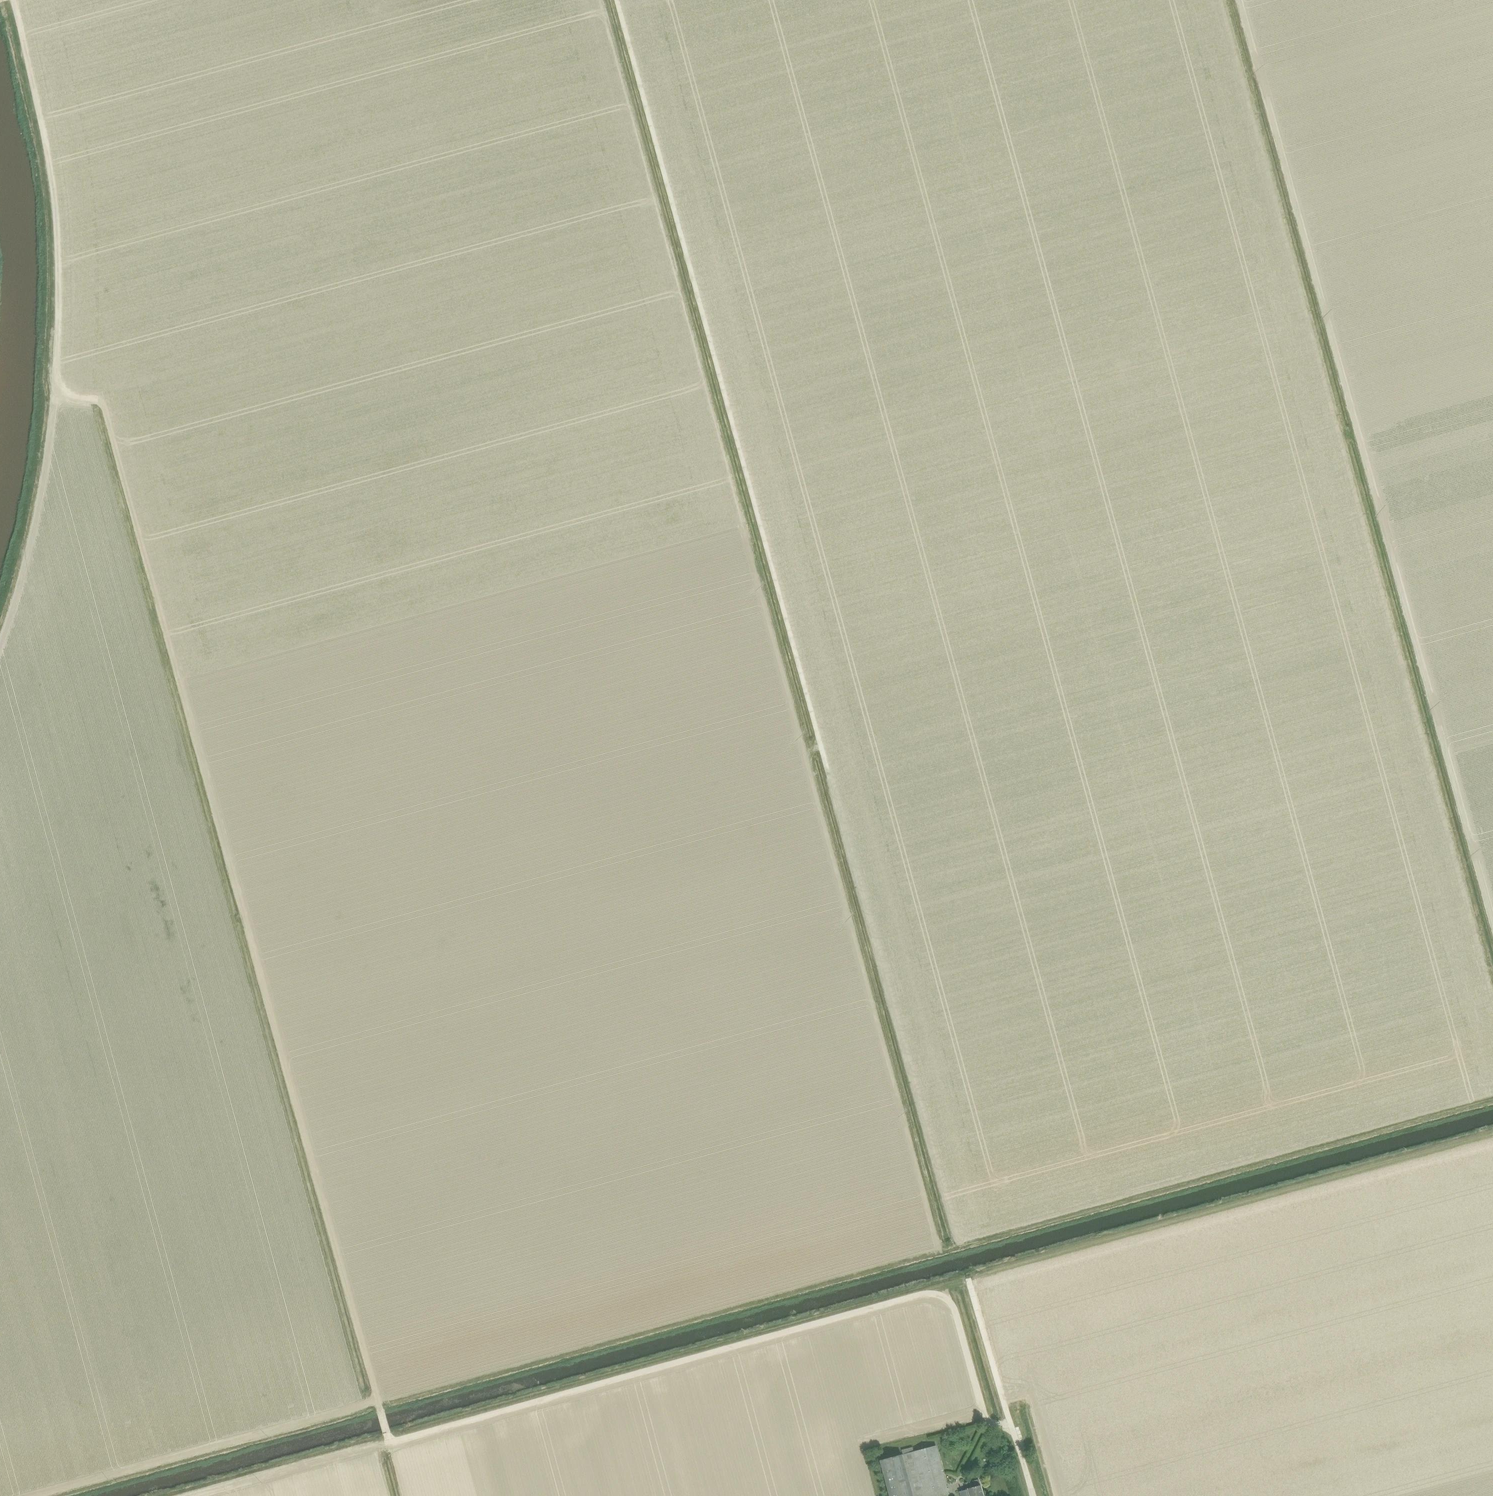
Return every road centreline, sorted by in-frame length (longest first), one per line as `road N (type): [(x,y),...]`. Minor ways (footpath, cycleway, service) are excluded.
road 1 (track): [(1011,1425),(986,1420),(954,1309),(932,1294),(390,1443),(379,1403)]
road 2 (track): [(968,1280),(1005,1407)]

